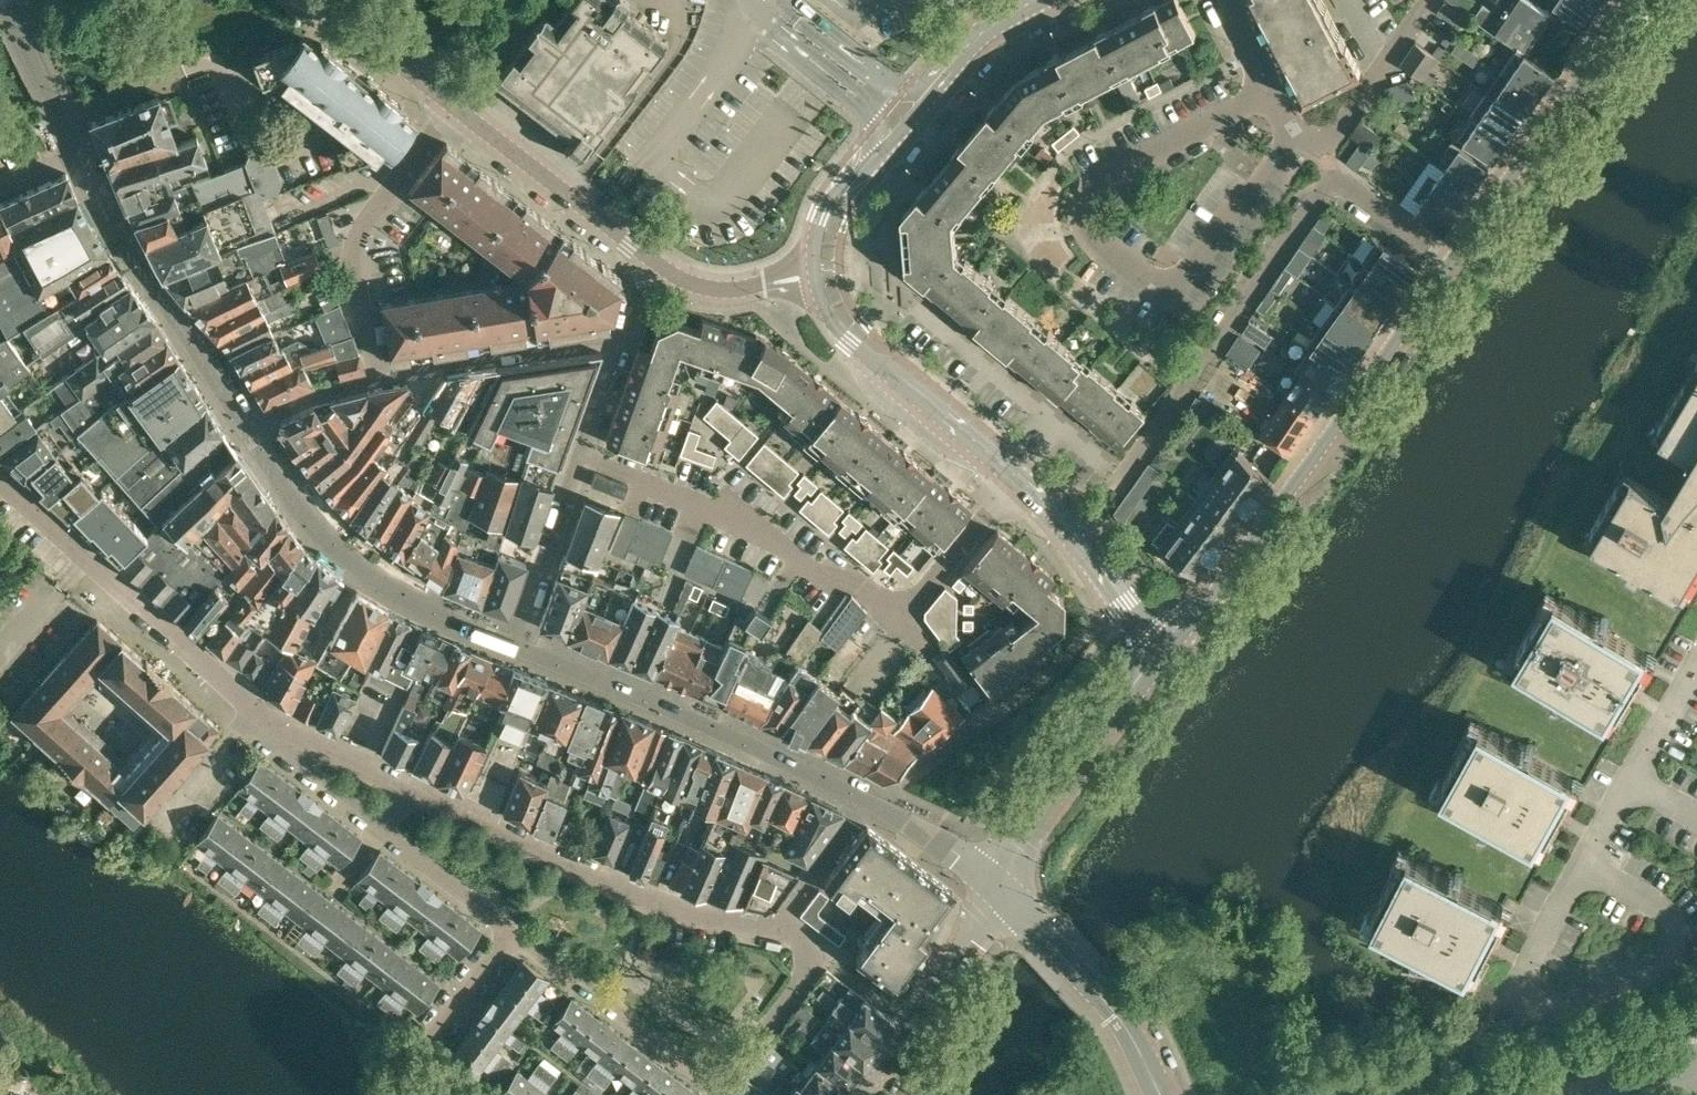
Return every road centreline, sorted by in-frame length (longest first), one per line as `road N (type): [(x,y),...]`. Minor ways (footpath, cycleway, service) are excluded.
road 1 (unclassified): [(1293,127),(1173,297),(1084,228),(1081,201),(1094,183),(1273,89)]
road 2 (residential): [(1452,265),(1332,179),(1118,482)]
road 3 (tertiary): [(1187,623),(1452,265)]
road 4 (residential): [(302,749),(0,477)]
road 5 (residential): [(780,929),(661,909),(407,791)]
road 6 (residential): [(865,800),(516,645)]
road 7 (residential): [(1511,991),(1696,667)]
road 8 (residential): [(1034,0),(965,46),(898,134),(829,200),(815,239),(816,275)]
road 9 (residential): [(516,645),(434,609),(360,558),(304,508),(243,428)]
road 10 (residential): [(880,602),(858,584),(816,573),(756,526),(577,456)]
road 11 (tertiary): [(1452,265),(1638,0)]
road 12 (residential): [(243,428),(76,155)]
road 13 (residential): [(452,103),(355,240),(353,289),(379,376)]
road 14 (residential): [(816,275),(840,331),(1020,480)]
road 15 (residential): [(1162,1094),(1104,999),(997,889)]
road 16 (tertiary): [(997,889),(1025,835),(1144,673)]
road 17 (residential): [(512,933),(722,1088)]
road 18 (residential): [(379,376),(625,332)]
road 19 (tertiary): [(861,1094),(920,1018),(997,889)]
road 20 (residential): [(452,103),(646,254)]
road 21 (unclassified): [(1293,127),(1300,139),(1326,147),(1431,0)]
road 22 (residential): [(469,1094),(439,1073),(425,1049),(512,933)]
road 23 (residential): [(722,1088),(814,962),(780,929)]
road 24 (residential): [(516,645),(577,456)]
road 25 (residential): [(880,602),(914,603),(1020,480)]
road 26 (residential): [(646,254),(672,273),(718,288),(816,275)]
road 27 (residential): [(76,155),(5,0)]
road 28 (residential): [(318,0),(452,103)]
road 29 (residential): [(384,833),(512,933)]
road 30 (residential): [(1020,480),(1127,601)]
road 31 (residential): [(997,889),(960,856),(865,800)]
road 32 (residential): [(780,929),(865,800)]
road 33 (residential): [(243,428),(379,376)]
road 34 (residential): [(577,456),(625,332)]

